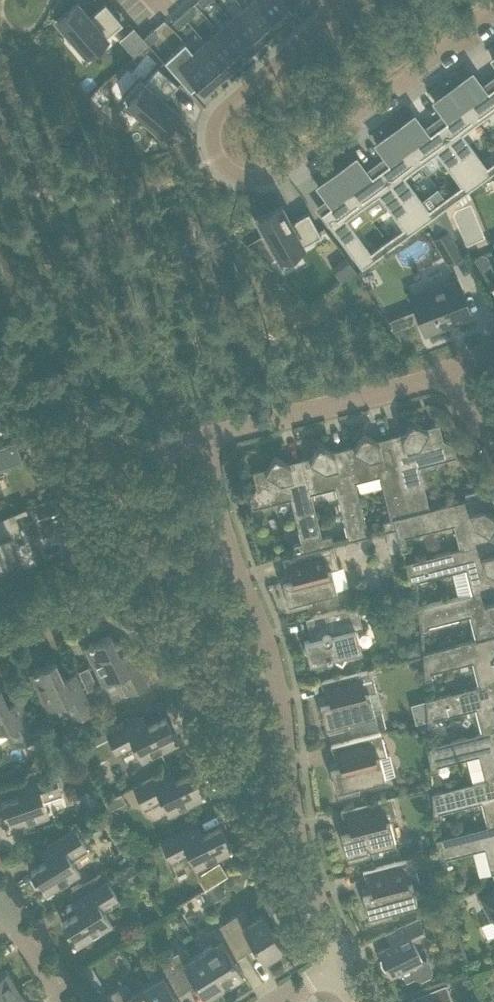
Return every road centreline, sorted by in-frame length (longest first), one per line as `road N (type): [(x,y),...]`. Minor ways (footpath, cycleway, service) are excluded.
road 1 (residential): [(344,0),(221,108),(214,158),(241,177),(273,179),(493,16)]
road 2 (residential): [(337,965),(302,857),(279,666),(223,541)]
road 3 (residential): [(223,541),(205,441),(442,374)]
road 4 (residential): [(0,639),(223,541)]
road 5 (track): [(205,441),(154,450),(45,405),(0,358)]

